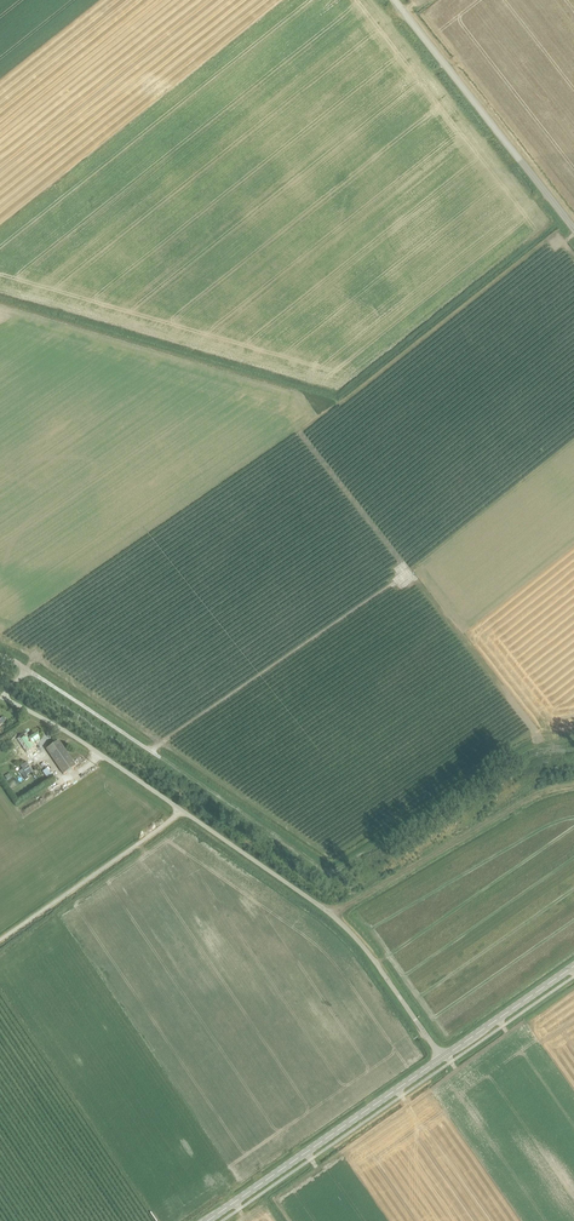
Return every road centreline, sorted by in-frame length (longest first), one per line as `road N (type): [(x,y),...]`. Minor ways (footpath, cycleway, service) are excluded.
road 1 (unclassified): [(442,1058),(332,915),(181,811)]
road 2 (tertiary): [(573,228),(394,0)]
road 3 (tertiary): [(207,1220),(442,1058)]
road 4 (track): [(332,915),(526,801),(573,785)]
road 5 (unclassified): [(0,939),(181,811)]
road 6 (unclassified): [(181,811),(2,696)]
road 7 (tertiary): [(442,1058),(573,966)]

